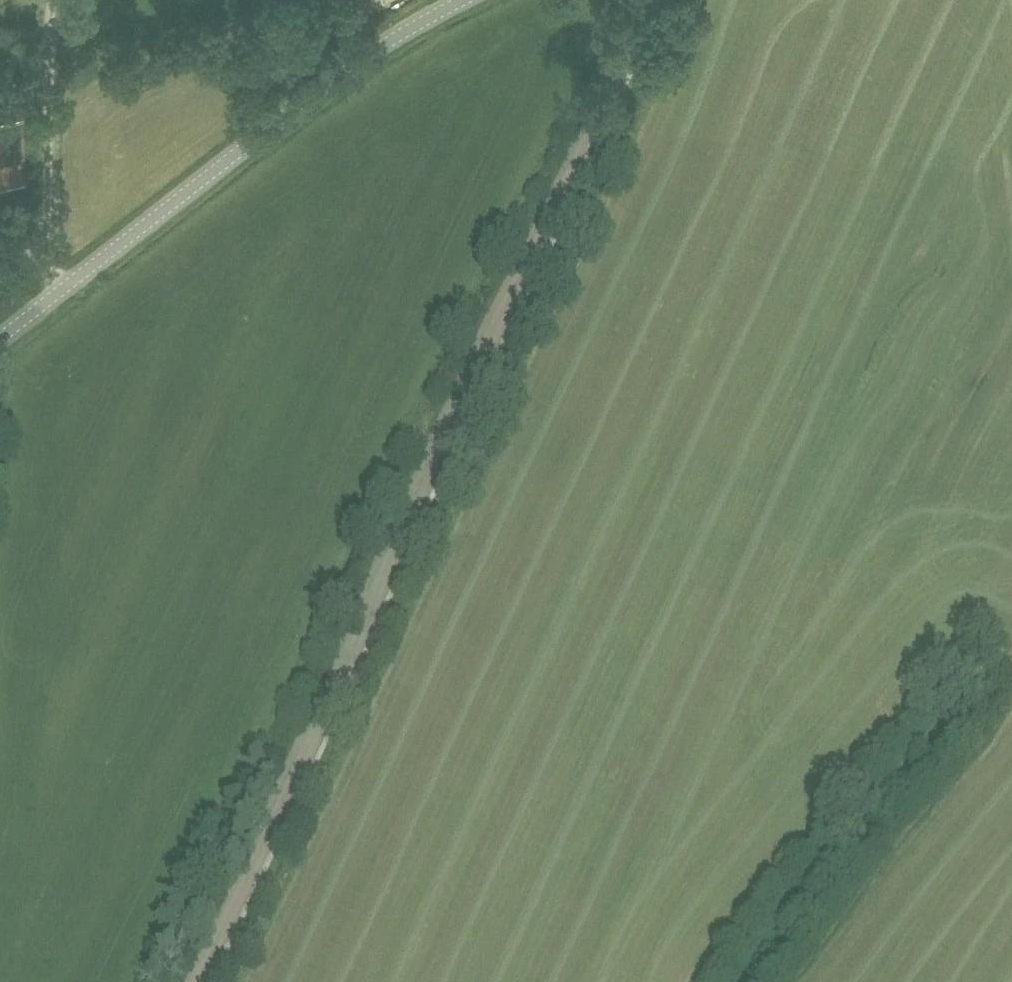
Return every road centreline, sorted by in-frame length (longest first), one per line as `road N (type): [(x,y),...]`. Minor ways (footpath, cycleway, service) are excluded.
road 1 (track): [(193,981),(512,309),(645,0)]
road 2 (tertiary): [(0,342),(373,52),(462,0)]
road 3 (track): [(54,0),(57,298)]

